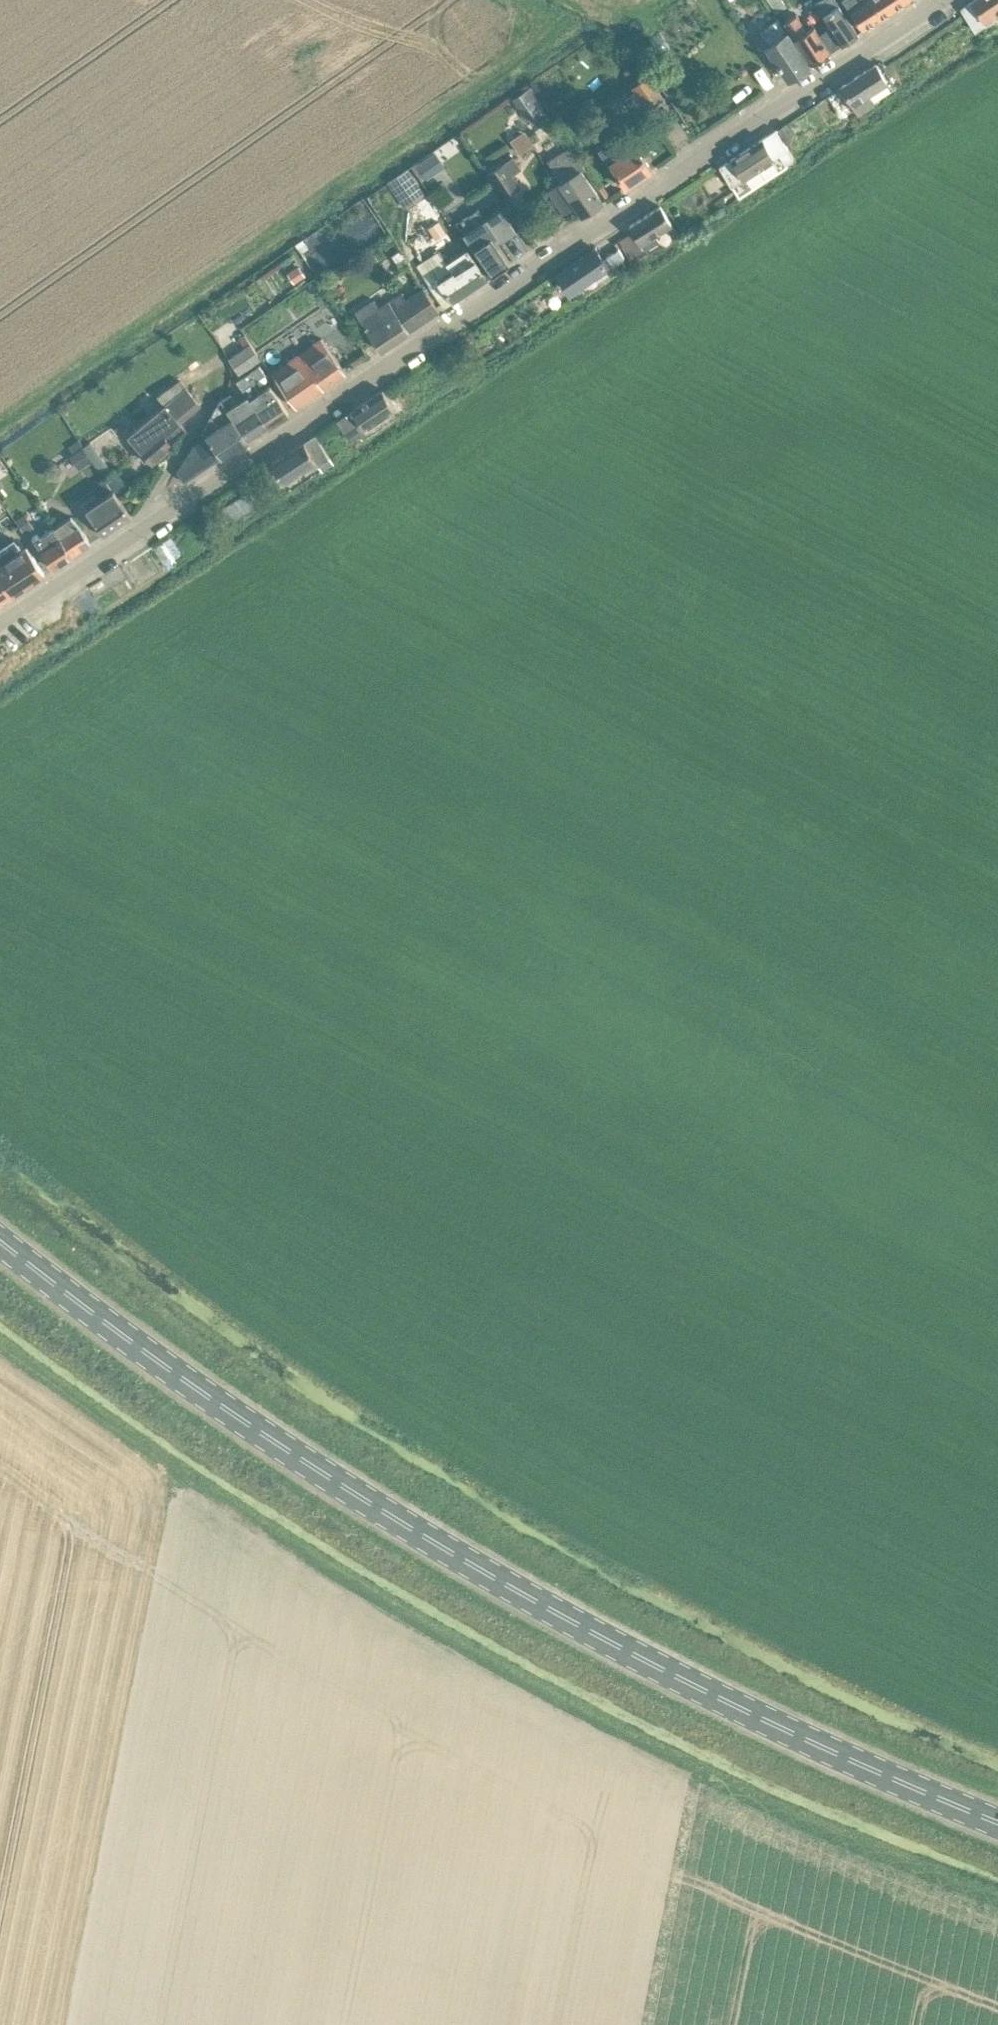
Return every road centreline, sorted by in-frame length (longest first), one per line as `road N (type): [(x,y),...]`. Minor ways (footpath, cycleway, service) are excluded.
road 1 (primary): [(997,1821),(834,1754),(570,1621),(208,1397),(0,1241)]
road 2 (tertiary): [(0,622),(942,0)]

